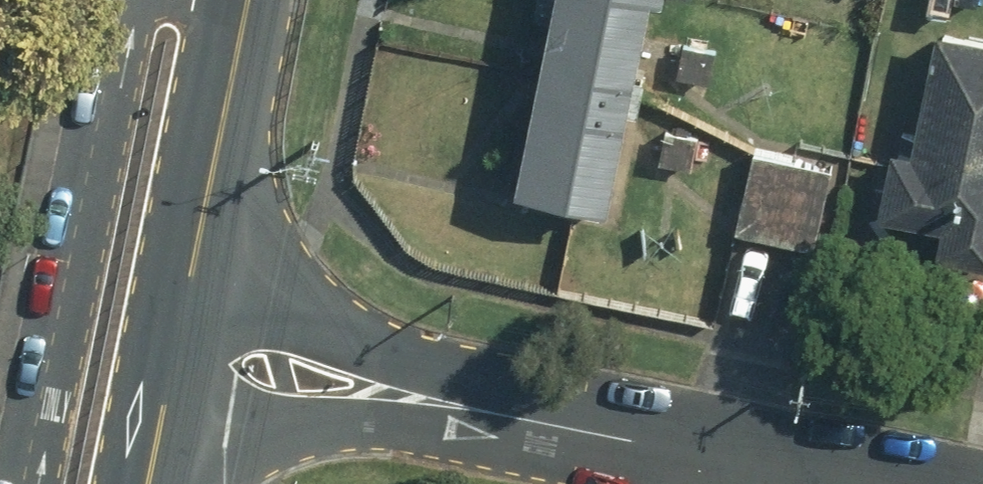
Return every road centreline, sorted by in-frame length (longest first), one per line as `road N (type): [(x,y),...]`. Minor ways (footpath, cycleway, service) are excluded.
road 1 (residential): [(604,436),(354,425),(158,433)]
road 2 (residential): [(184,299),(604,436)]
road 3 (secondary): [(184,299),(245,0)]
road 4 (residential): [(604,436),(837,483)]
road 5 (secondary): [(158,433),(184,299)]

